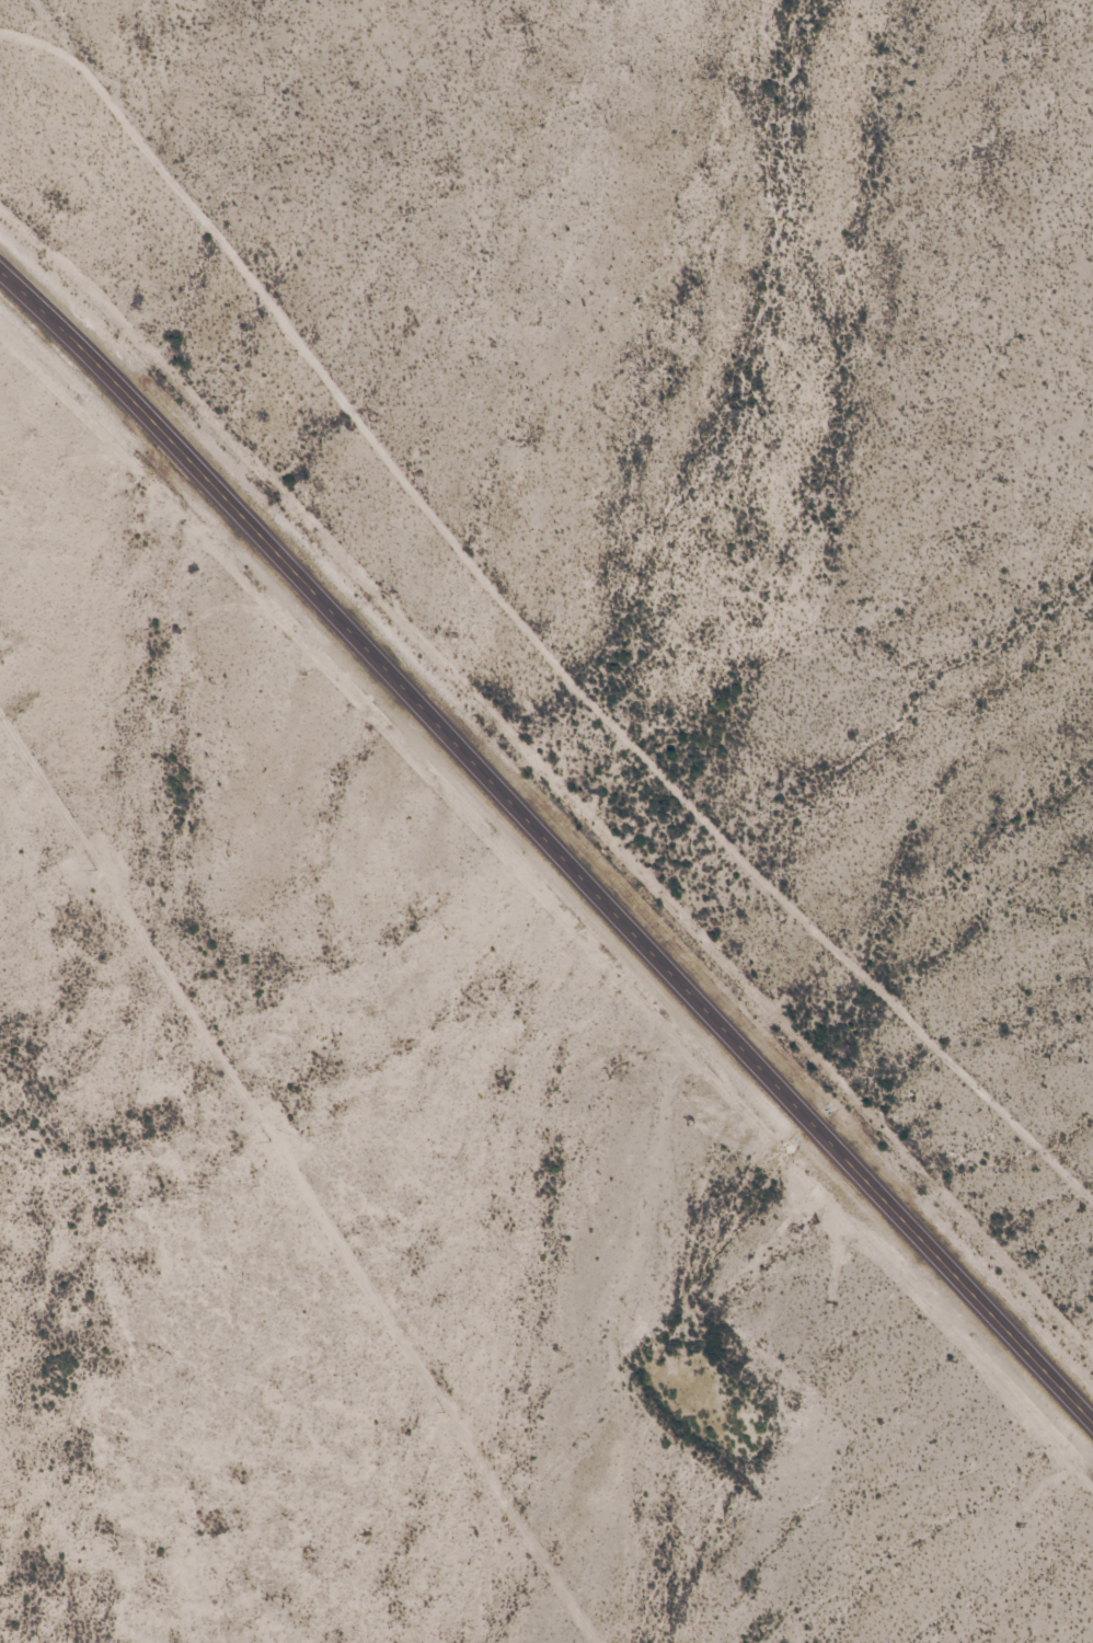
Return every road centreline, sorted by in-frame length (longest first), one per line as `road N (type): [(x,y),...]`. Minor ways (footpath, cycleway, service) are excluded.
road 1 (primary): [(1092,1409),(332,608),(0,275)]

